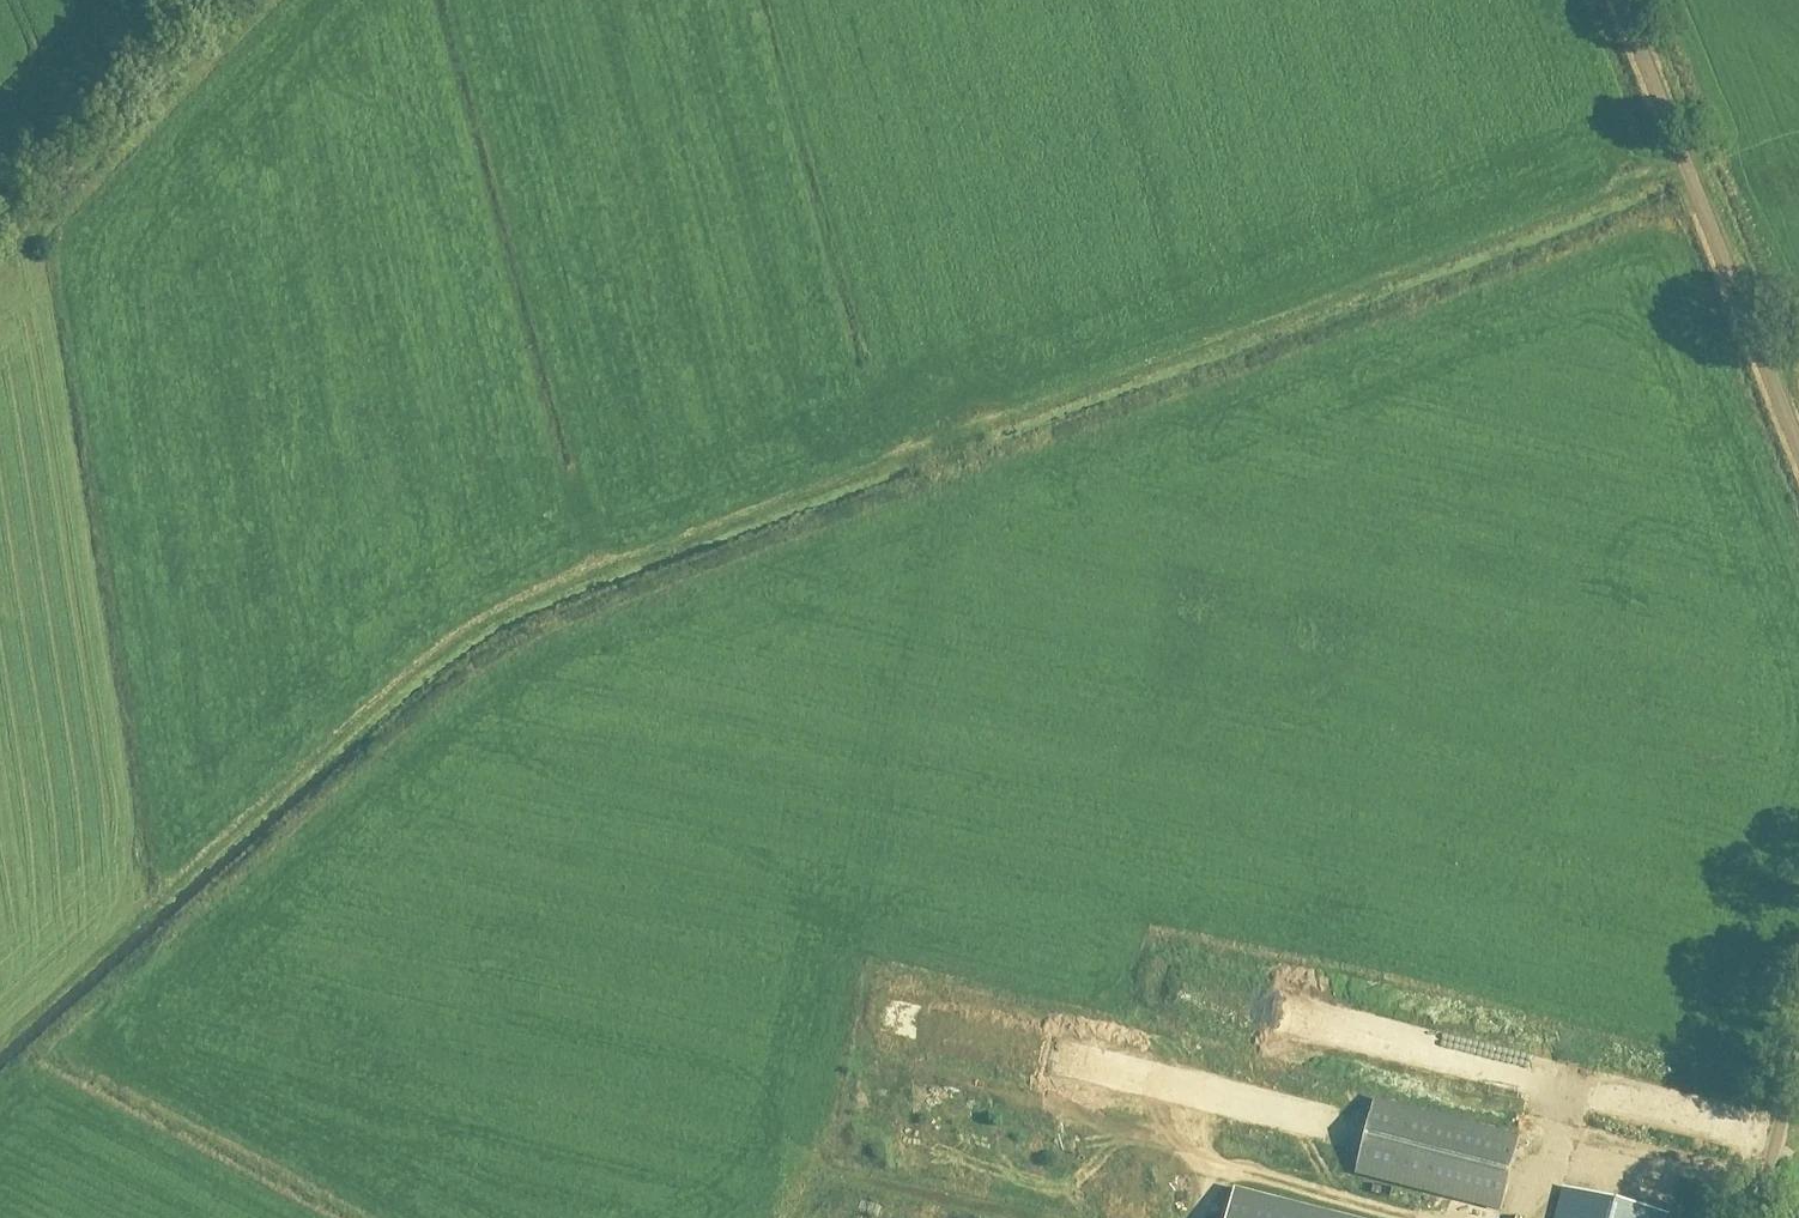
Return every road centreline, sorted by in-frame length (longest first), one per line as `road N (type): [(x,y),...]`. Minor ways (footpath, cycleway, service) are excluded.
road 1 (unclassified): [(1798,449),(1619,0)]
road 2 (unclassified): [(0,245),(241,0)]
road 3 (unclassified): [(1757,1217),(1798,1056)]

